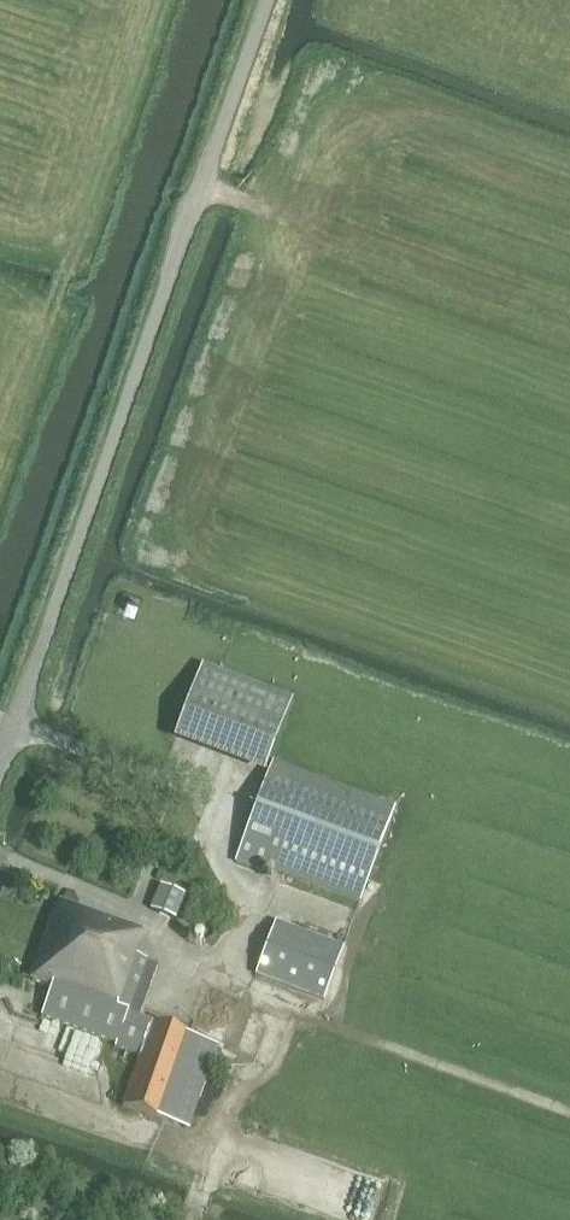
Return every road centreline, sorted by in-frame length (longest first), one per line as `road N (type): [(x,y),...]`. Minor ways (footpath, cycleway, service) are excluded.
road 1 (unclassified): [(0,774),(269,0)]
road 2 (track): [(569,165),(496,139),(431,147),(270,212),(205,187)]
road 3 (track): [(190,1219),(237,1083),(266,1060),(272,1017),(236,965)]

